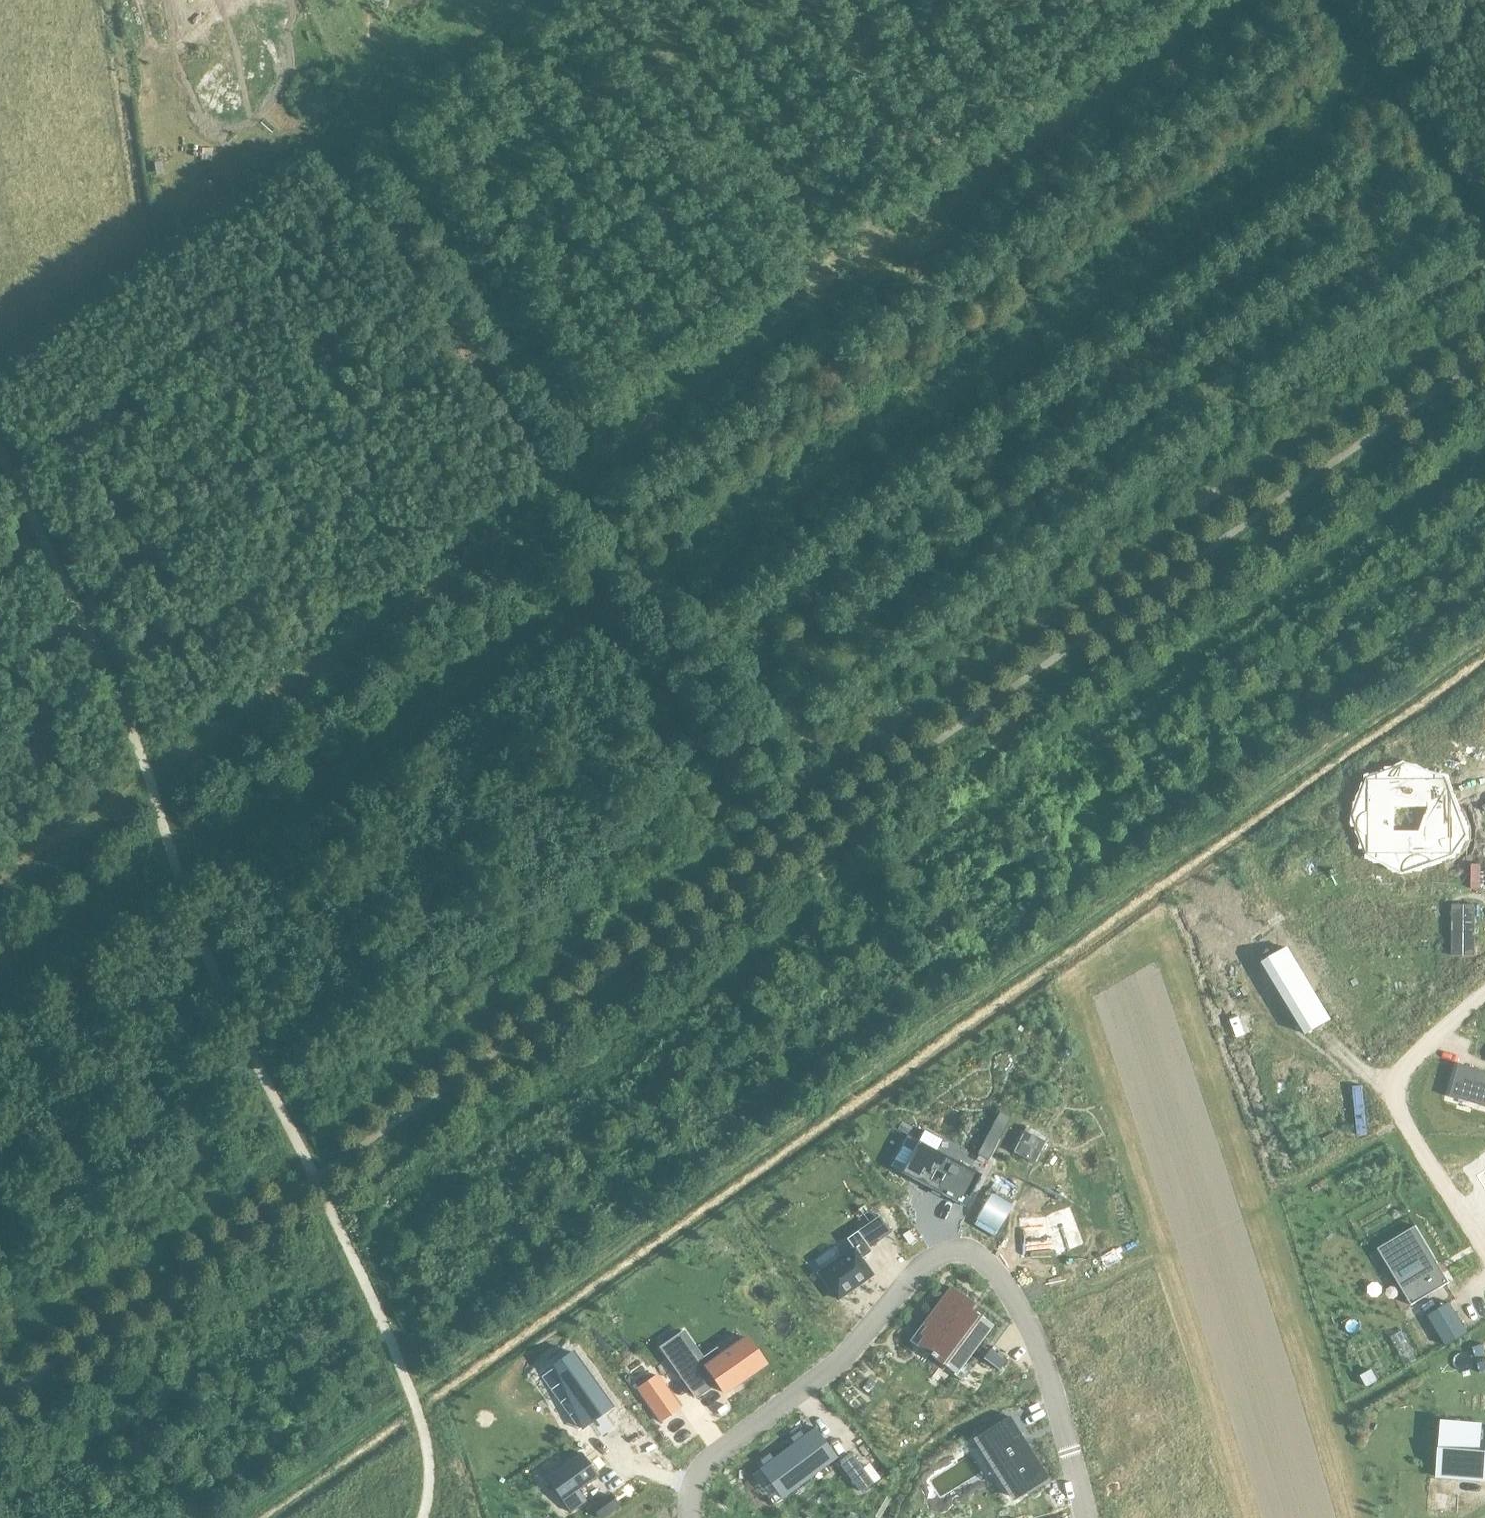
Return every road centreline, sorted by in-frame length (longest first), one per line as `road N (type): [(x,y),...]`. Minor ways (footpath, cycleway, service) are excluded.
road 1 (residential): [(693,1517),(698,1476),(720,1453),(842,1350),(922,1267),(959,1253),(980,1263),(1049,1380),(1083,1517)]
road 2 (residential): [(1484,1260),(1399,1116),(1393,1088),(1484,987)]

